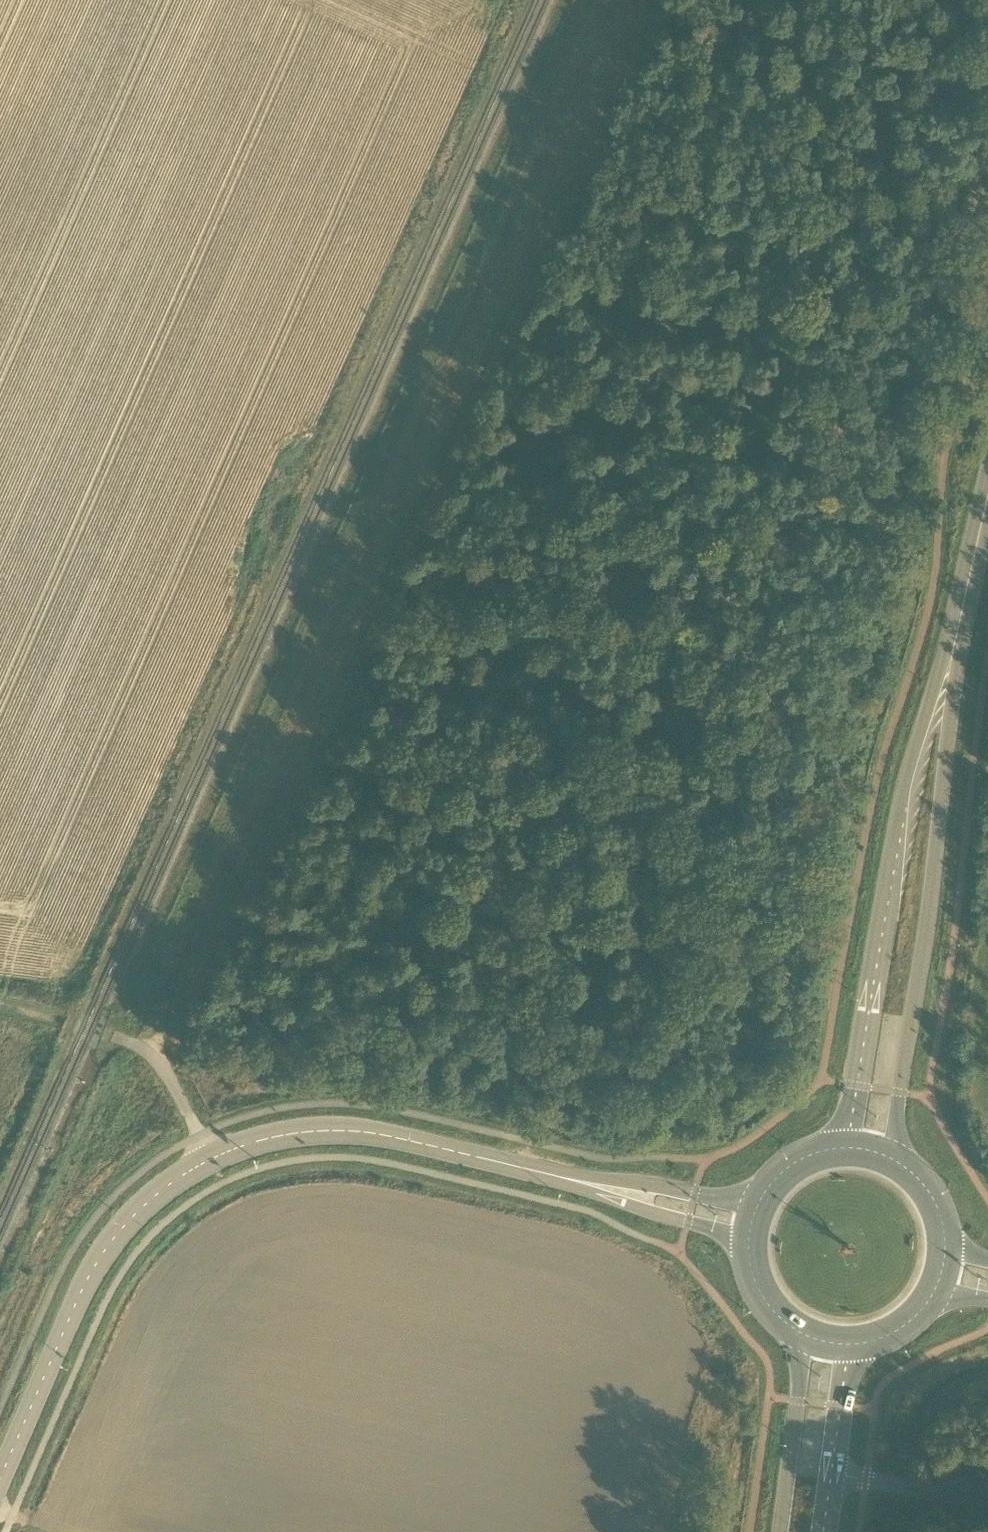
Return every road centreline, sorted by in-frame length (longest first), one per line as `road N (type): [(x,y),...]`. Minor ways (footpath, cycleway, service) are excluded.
road 1 (track): [(154,1059),(199,944),(324,728),(413,501),(628,30)]
road 2 (tertiary): [(512,1163),(347,1130),(301,1130),(212,1158),(109,1243),(0,1477)]
road 3 (secondary): [(894,1159),(970,580)]
road 4 (secondary): [(970,580),(911,771),(841,1148)]
road 5 (tertiary): [(512,1163),(752,1243)]
road 6 (tertiary): [(760,1204),(512,1163)]
road 7 (secondary): [(802,1328),(782,1531)]
road 8 (secondary): [(823,1531),(851,1340)]

